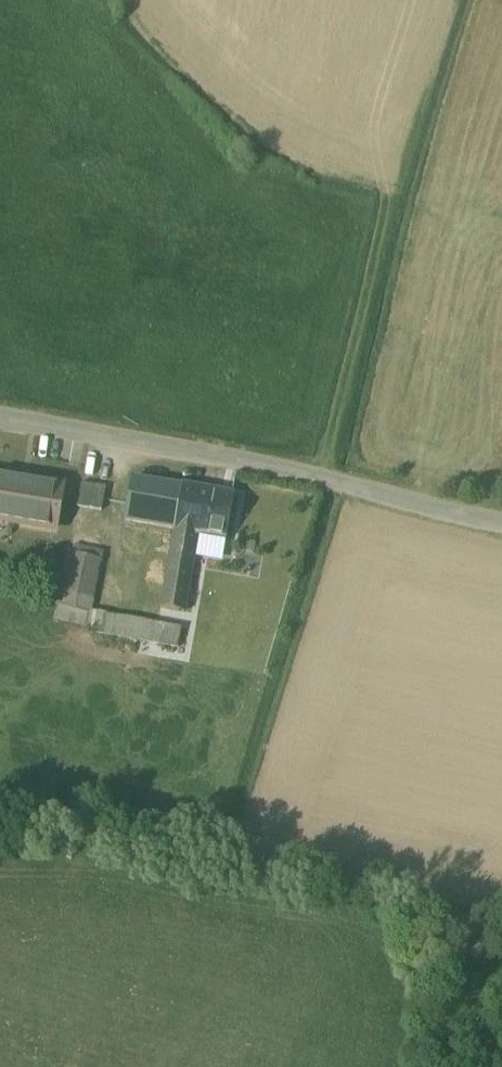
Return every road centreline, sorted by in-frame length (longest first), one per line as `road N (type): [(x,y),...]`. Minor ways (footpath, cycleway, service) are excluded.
road 1 (unclassified): [(501,523),(249,461),(0,416)]

